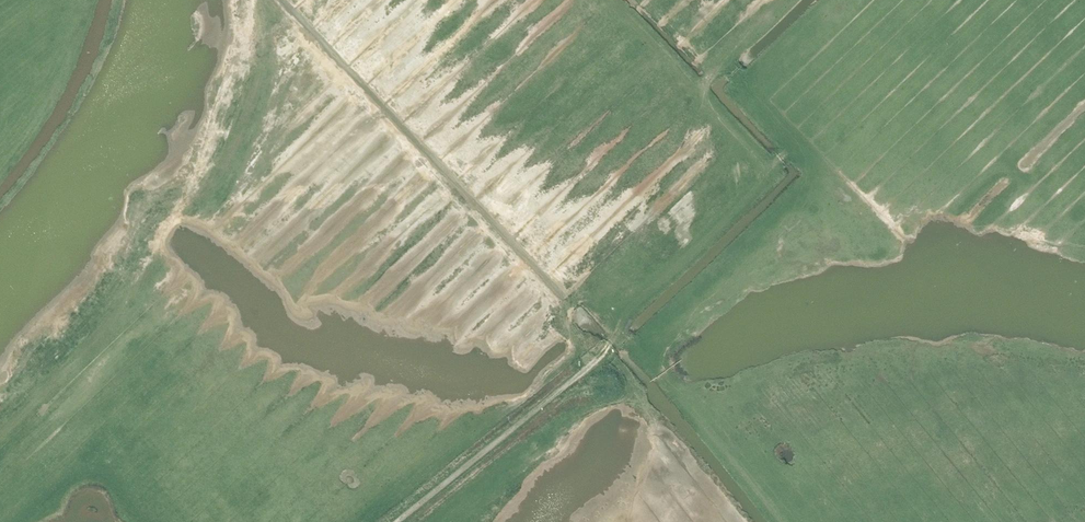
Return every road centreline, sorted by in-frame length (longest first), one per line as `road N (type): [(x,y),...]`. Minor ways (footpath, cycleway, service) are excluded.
road 1 (track): [(392,521),(612,339)]

